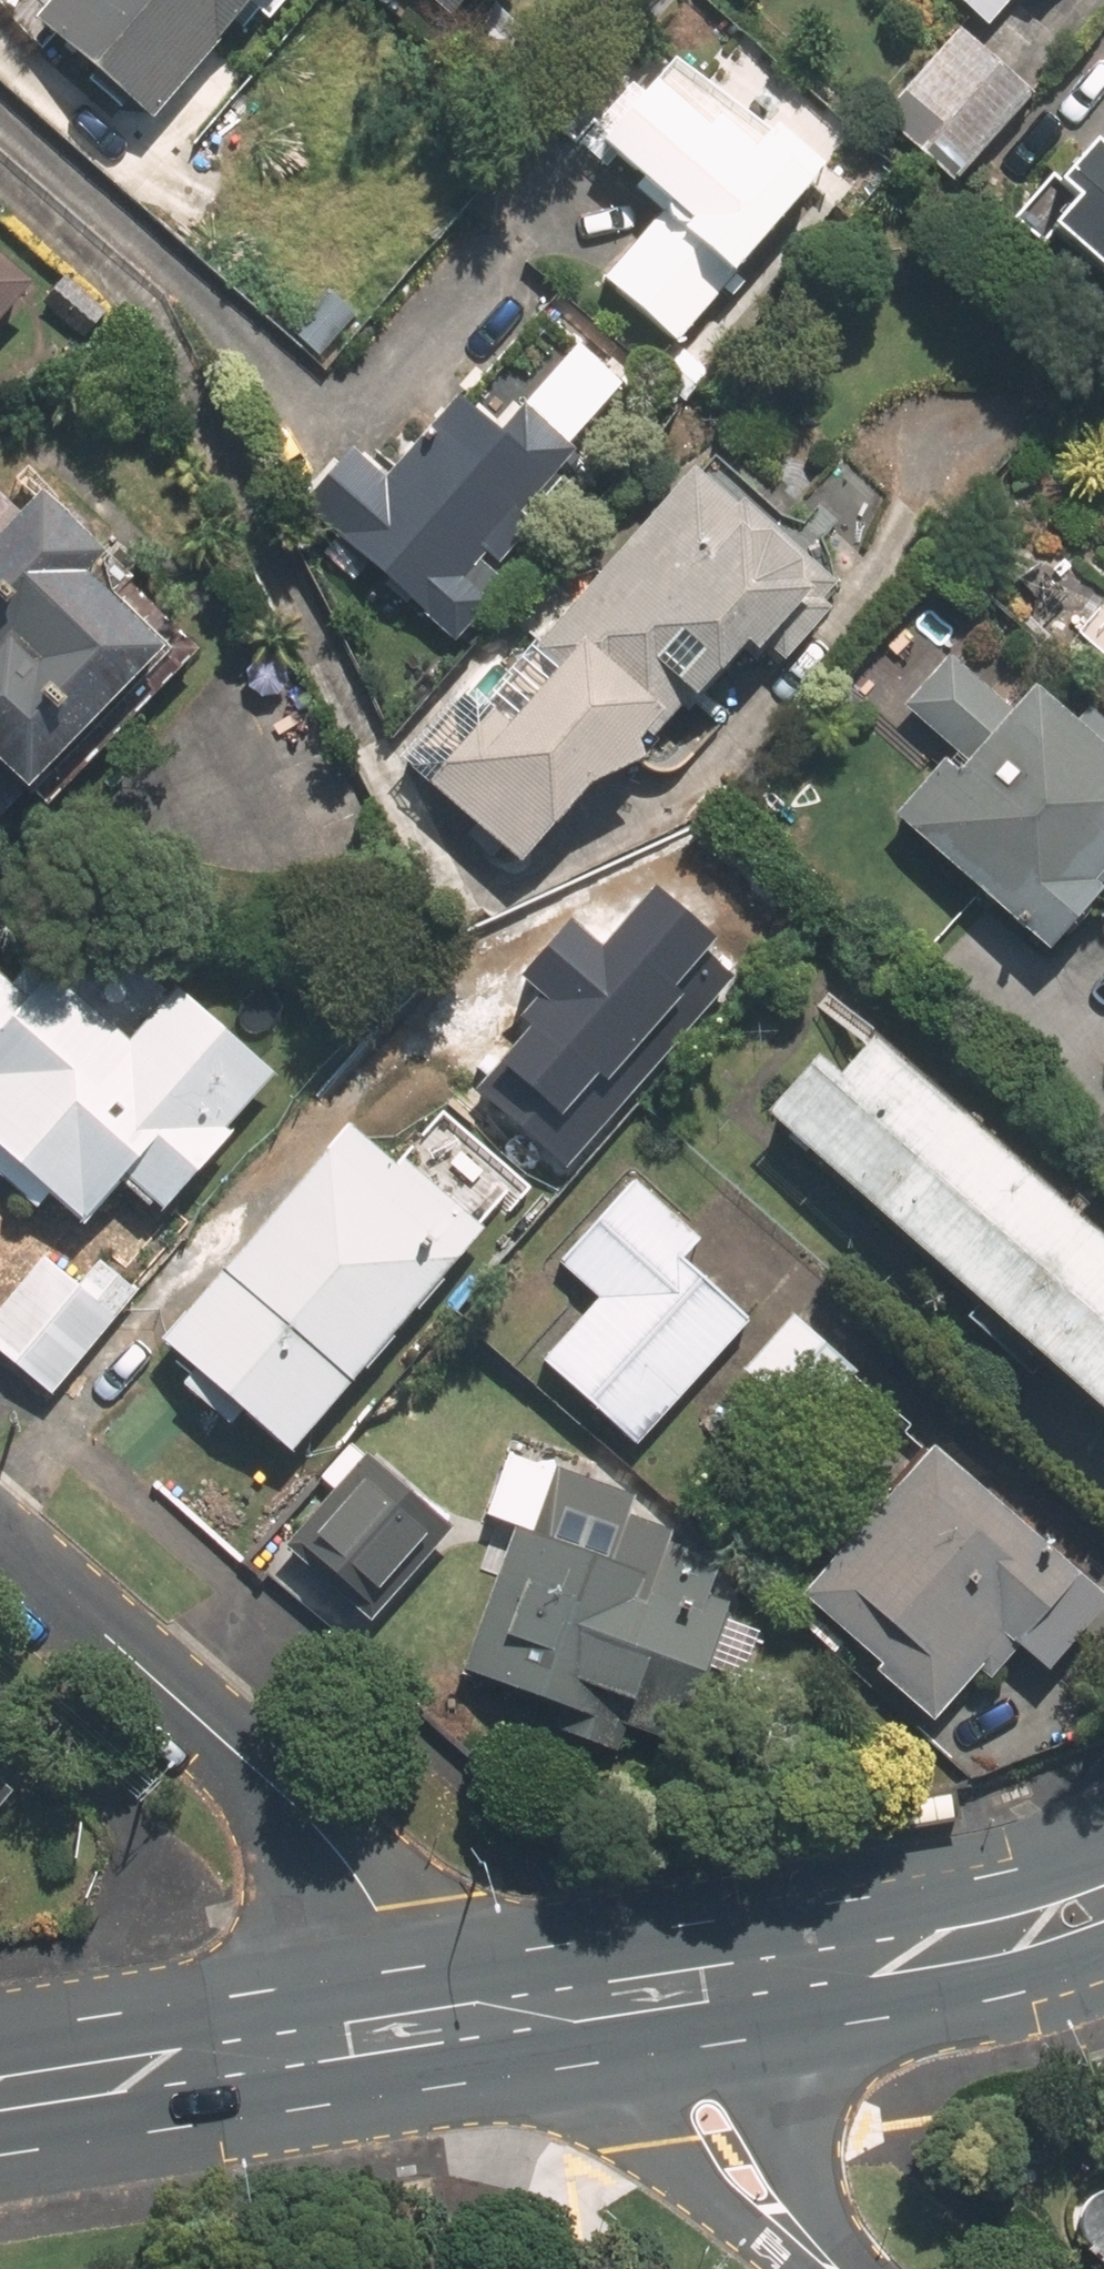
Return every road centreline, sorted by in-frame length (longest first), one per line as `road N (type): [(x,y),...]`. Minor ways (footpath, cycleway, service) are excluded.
road 1 (residential): [(0,1556),(342,1853),(378,1912),(534,2013)]
road 2 (secondary): [(1103,1906),(972,1944),(534,2013)]
road 3 (secondary): [(534,2013),(0,2096)]
road 4 (residential): [(534,2013),(683,2118),(827,2268)]

